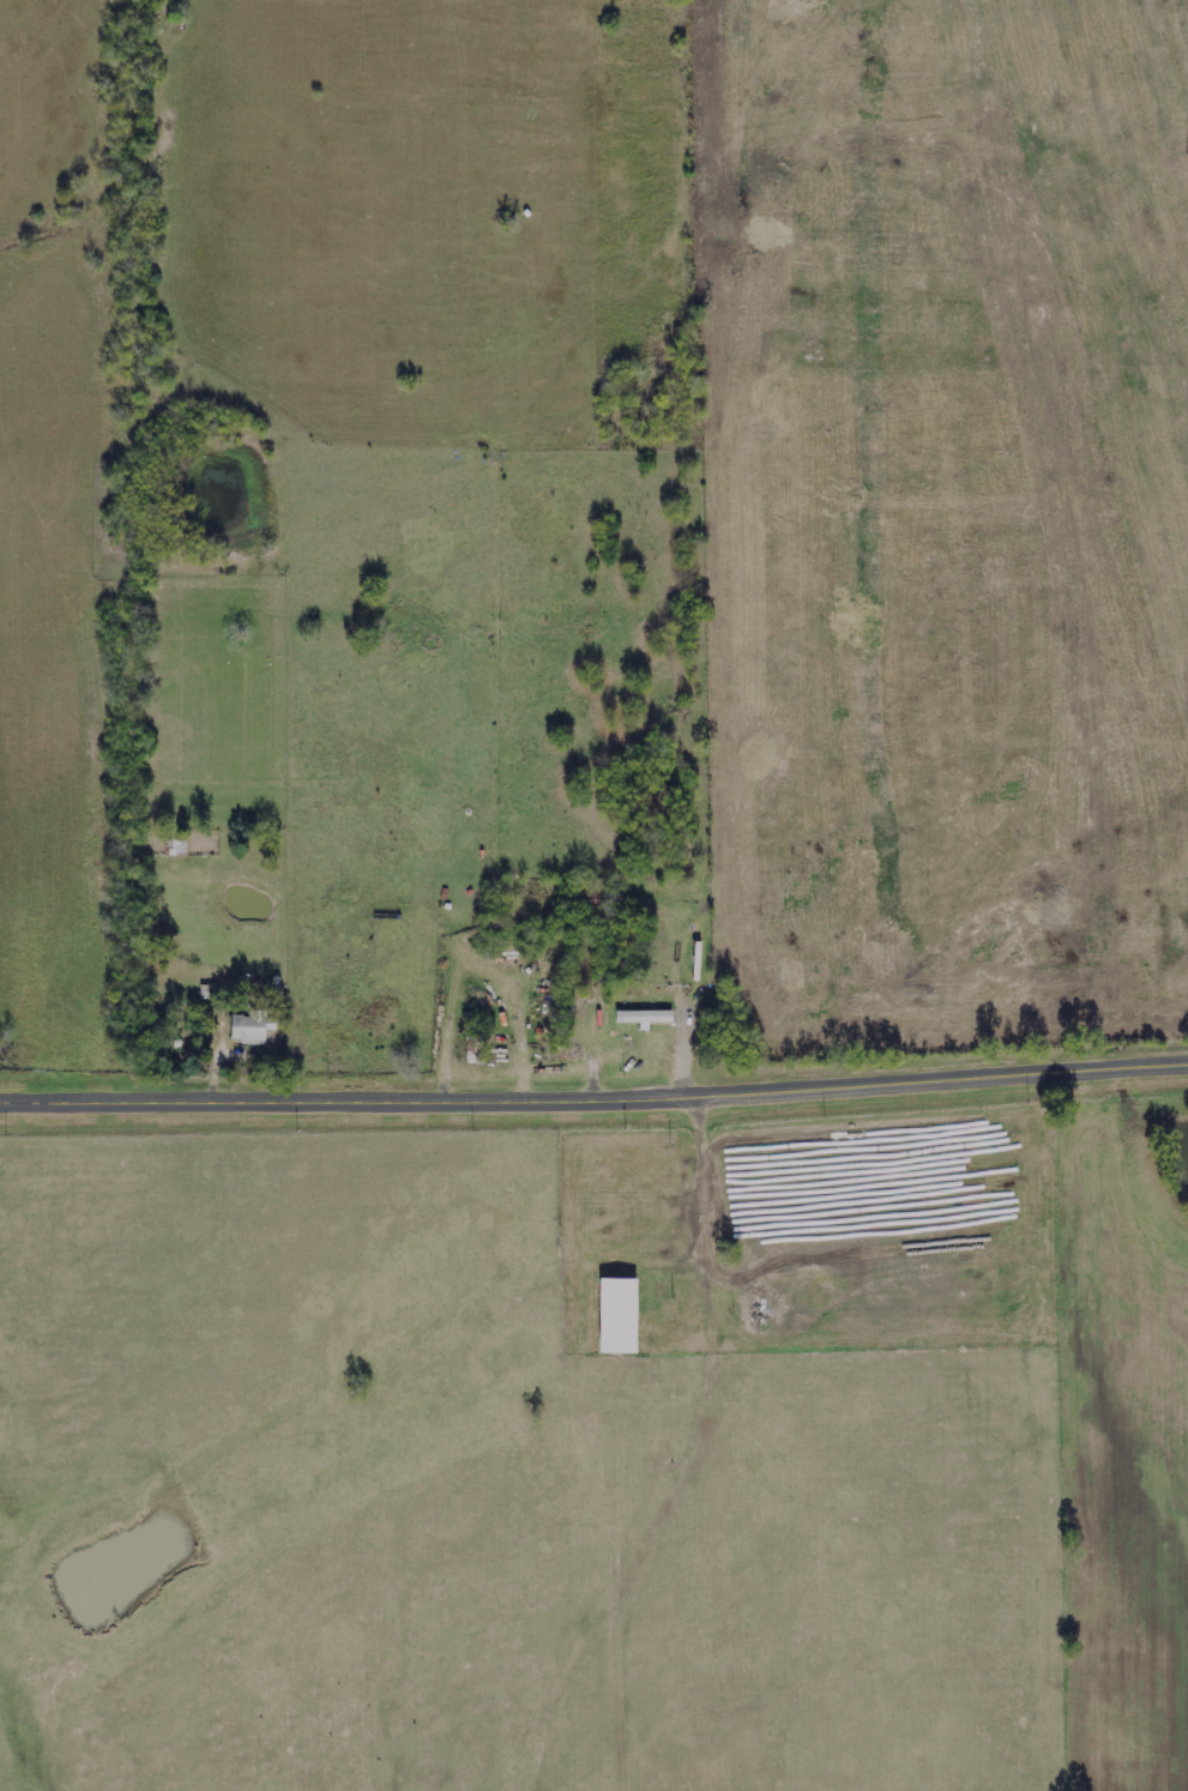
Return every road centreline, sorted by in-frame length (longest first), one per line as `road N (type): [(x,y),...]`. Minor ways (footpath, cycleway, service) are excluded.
road 1 (secondary): [(0,1106),(520,1108),(1187,1067)]
road 2 (residential): [(679,1100),(685,0)]

